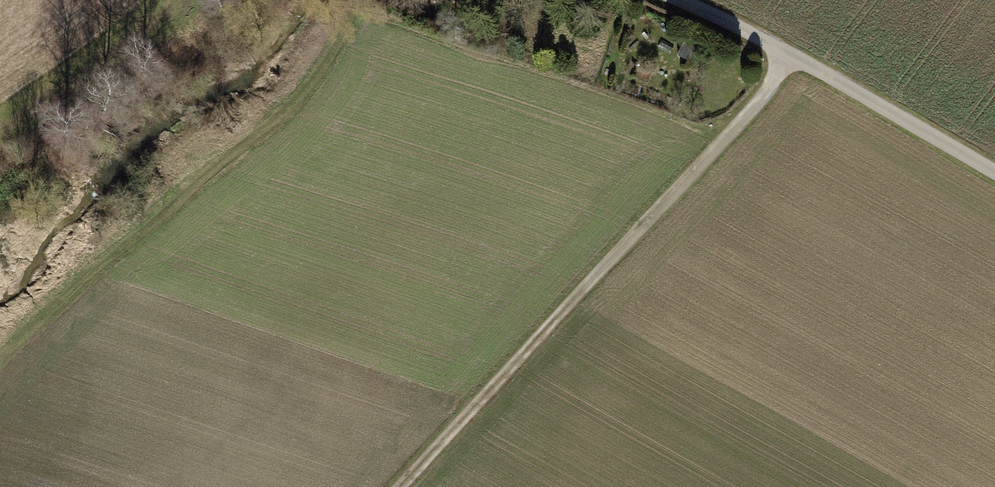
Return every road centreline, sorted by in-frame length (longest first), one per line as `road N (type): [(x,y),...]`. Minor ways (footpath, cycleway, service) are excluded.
road 1 (track): [(401,486),(793,56)]
road 2 (track): [(353,0),(326,50),(198,140),(0,326)]
road 3 (track): [(994,172),(793,56),(675,0)]

